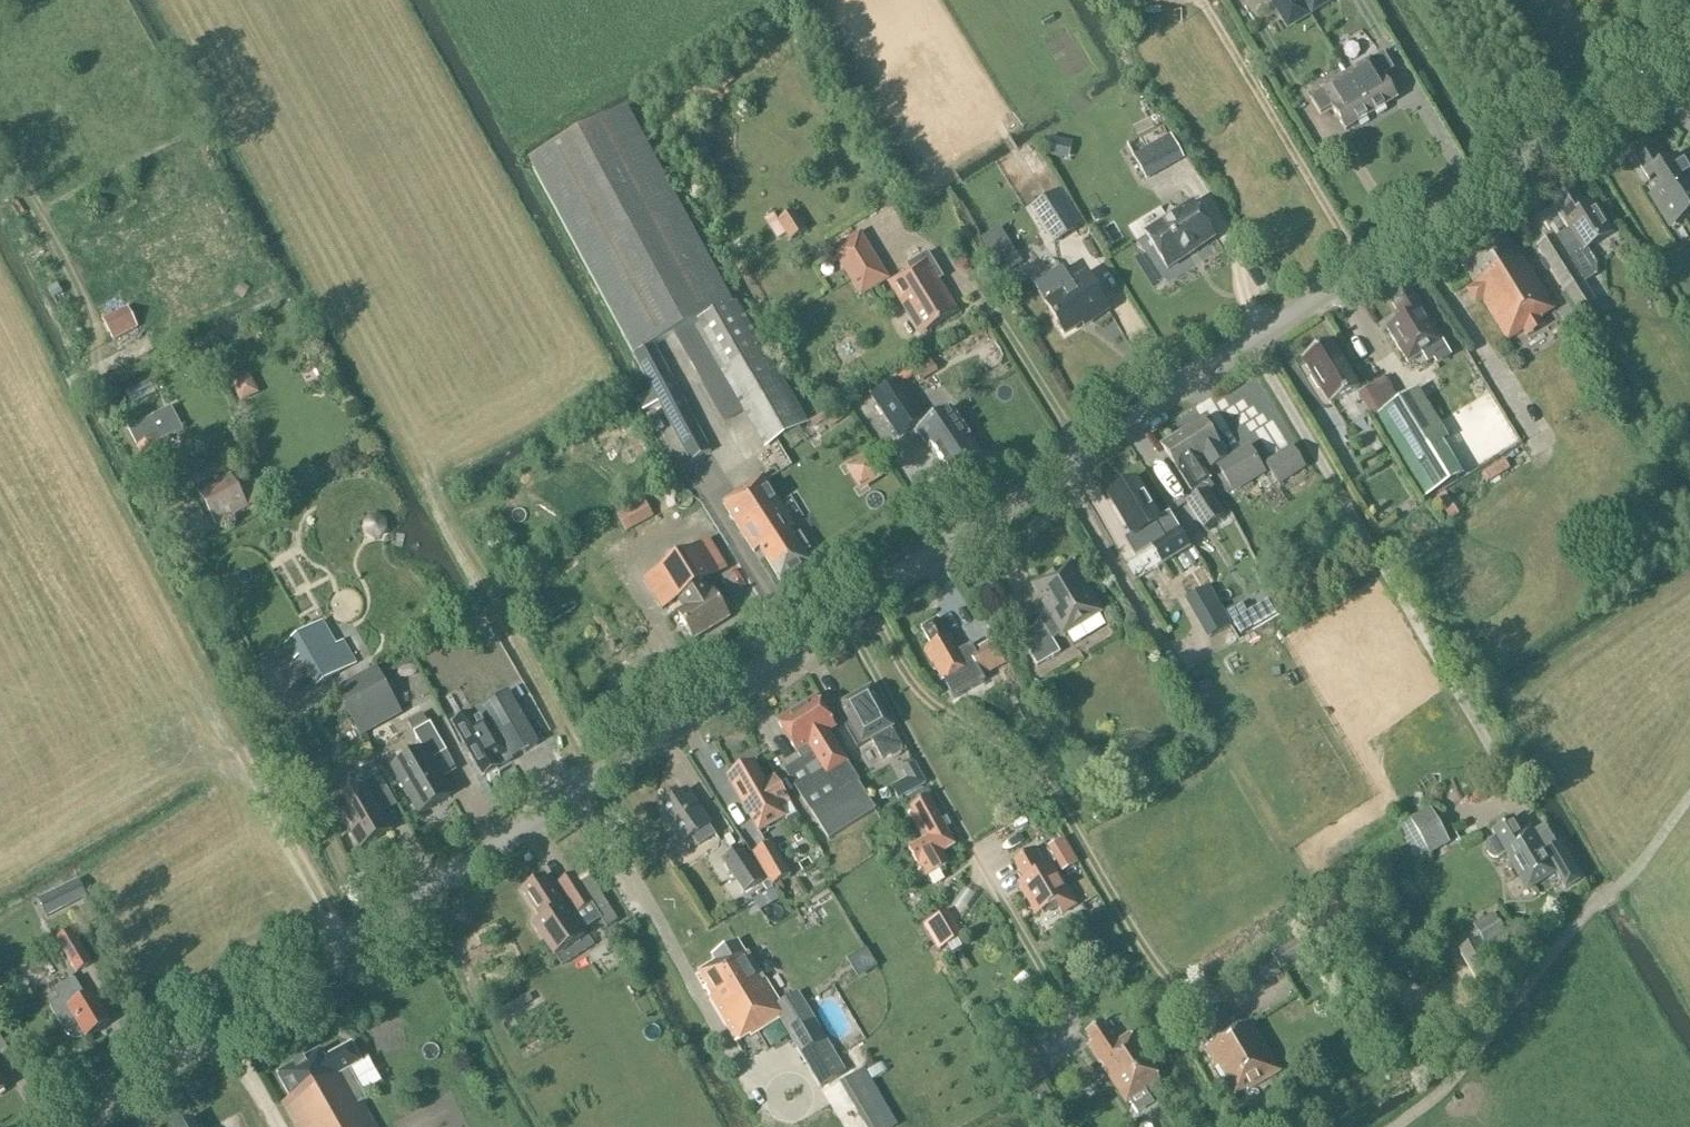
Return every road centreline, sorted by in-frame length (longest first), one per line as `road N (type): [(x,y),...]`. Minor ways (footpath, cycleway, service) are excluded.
road 1 (tertiary): [(75,1126),(1251,340)]
road 2 (track): [(372,930),(97,410),(88,311),(0,155)]
road 3 (track): [(1240,994),(1184,1001),(1041,778),(912,681),(868,598)]
road 4 (tertiary): [(1251,340),(1689,47)]
road 5 (unclassified): [(1516,767),(1251,340)]
road 6 (track): [(1067,1019),(844,615)]

